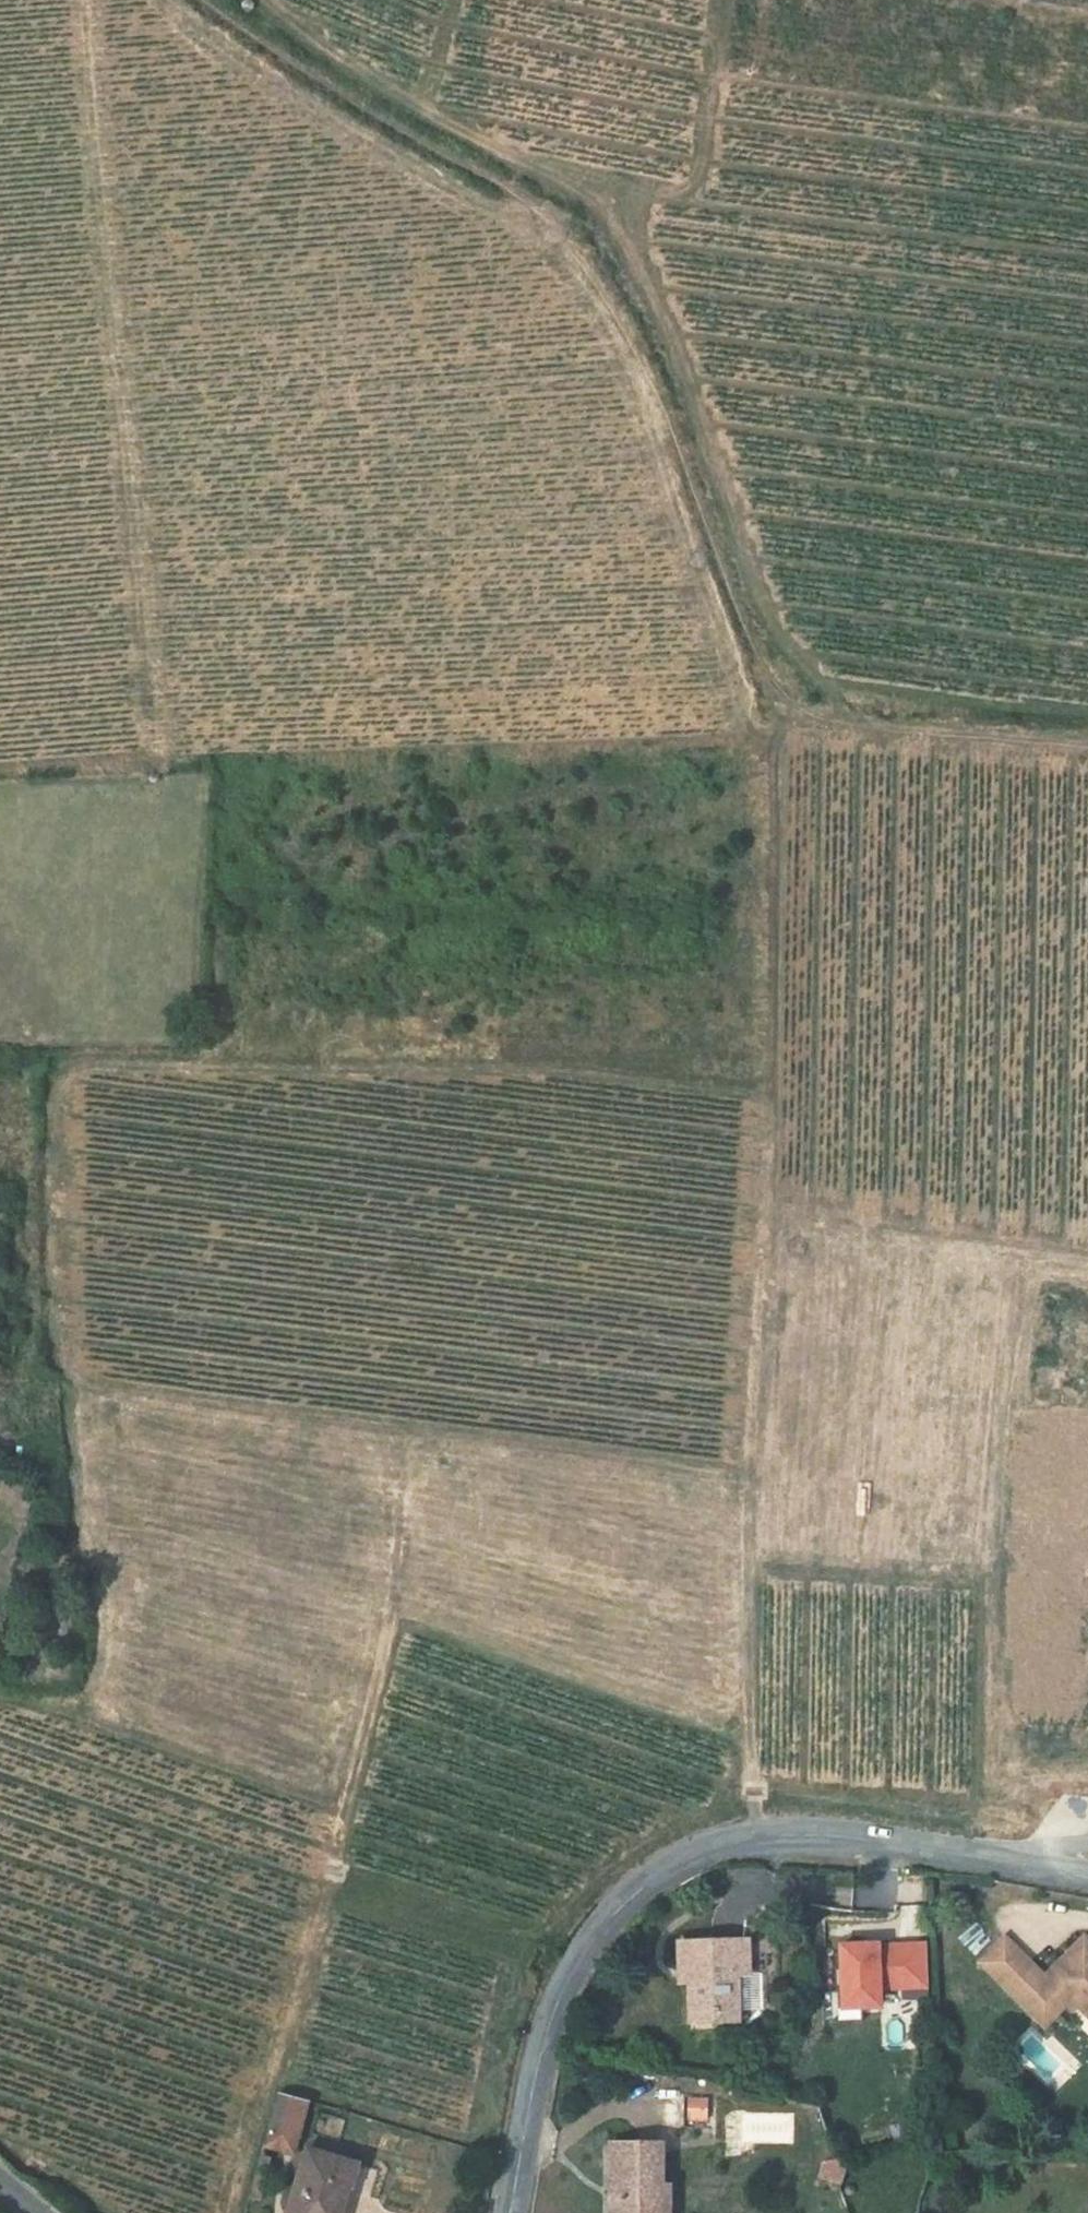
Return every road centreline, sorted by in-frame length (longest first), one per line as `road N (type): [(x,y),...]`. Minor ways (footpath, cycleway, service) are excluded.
road 1 (track): [(202,0),(296,68),(604,261),(674,350),(733,566),(781,687),(832,731),(1087,745)]
road 2 (secondary): [(547,2212),(610,1972),(707,1884),(818,1849),(1013,1861)]

